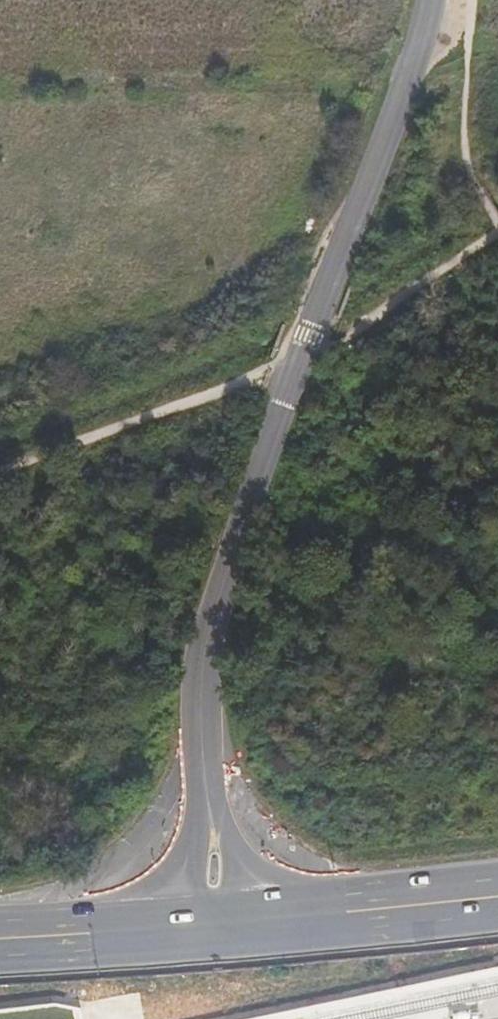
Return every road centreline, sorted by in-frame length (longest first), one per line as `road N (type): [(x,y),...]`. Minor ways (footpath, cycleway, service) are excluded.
road 1 (unclassified): [(425,0),(217,573),(196,672),(210,789)]
road 2 (primary): [(497,876),(263,898)]
road 3 (primary): [(288,930),(497,912)]
road 4 (primary): [(0,954),(190,939)]
road 5 (primary): [(190,903),(0,918)]
road 6 (unclassified): [(263,898),(235,862),(210,789)]

